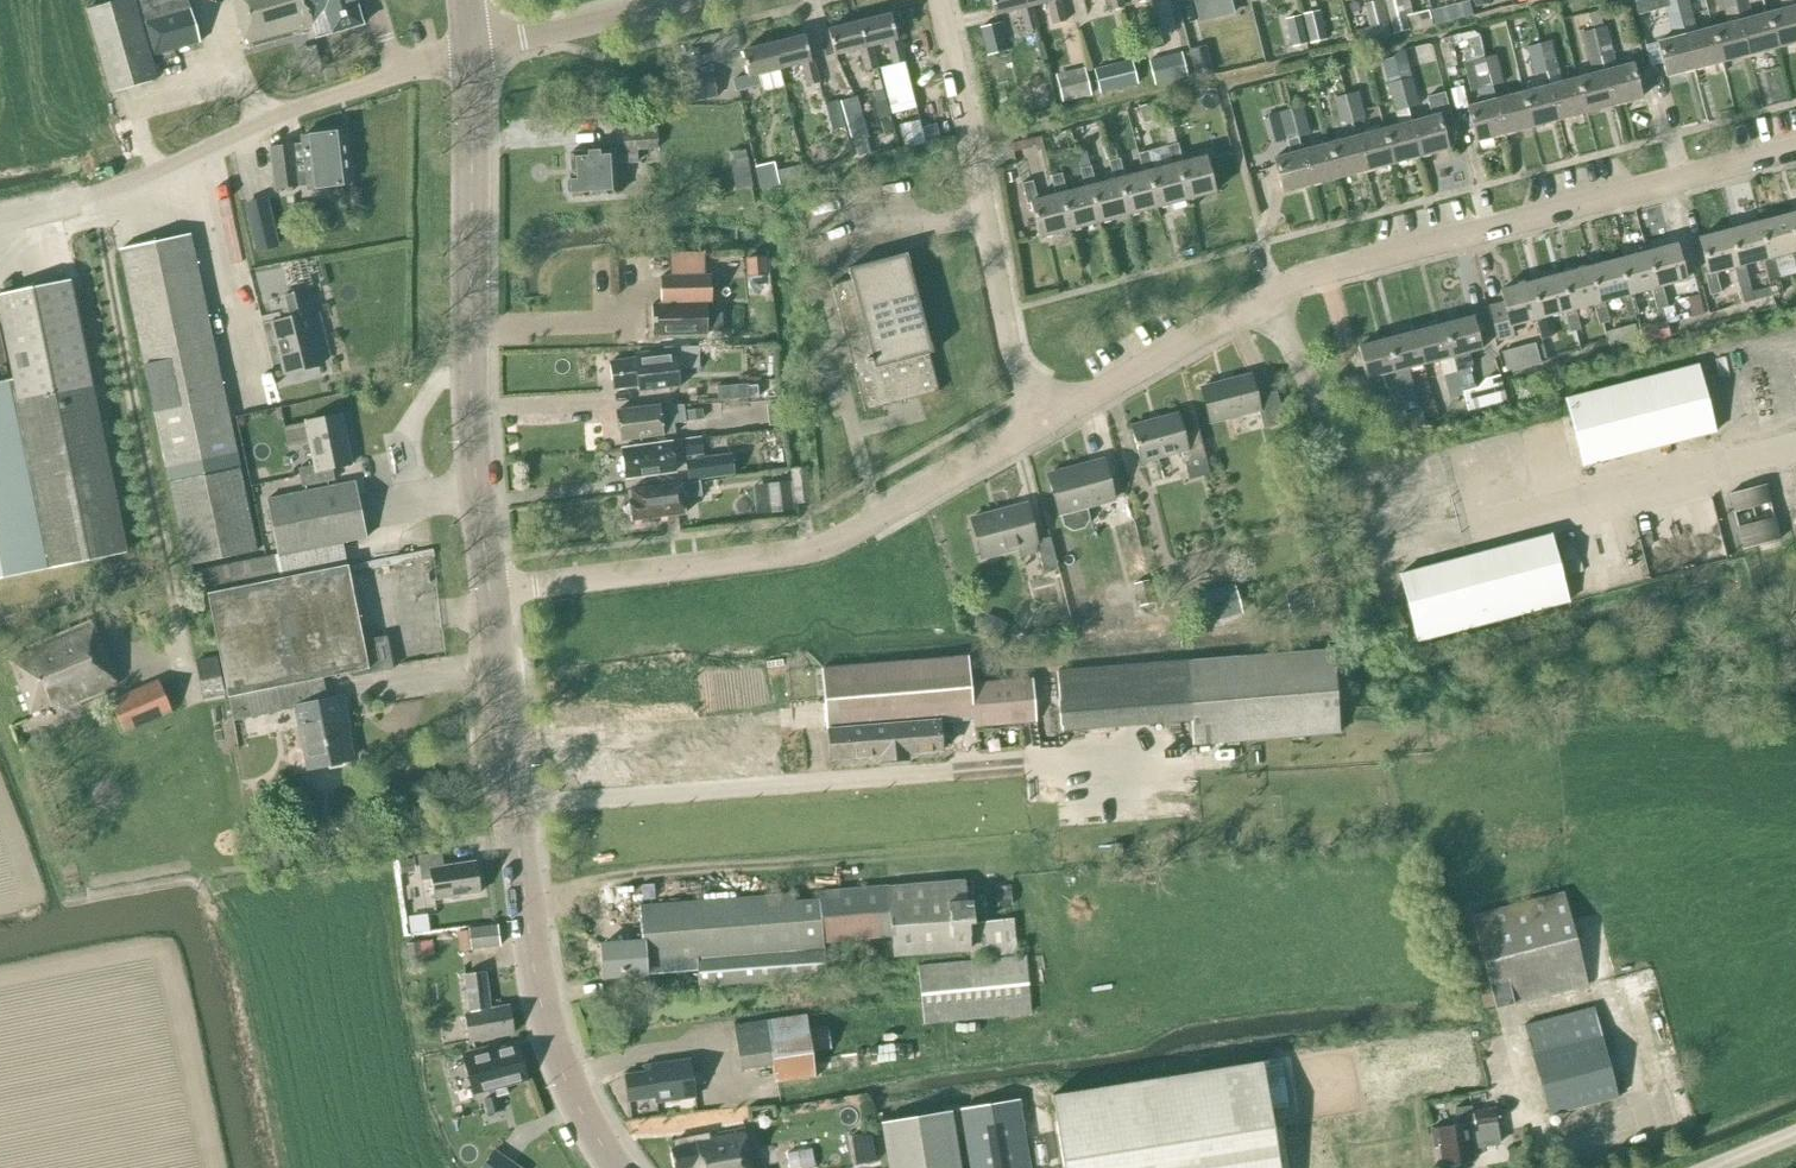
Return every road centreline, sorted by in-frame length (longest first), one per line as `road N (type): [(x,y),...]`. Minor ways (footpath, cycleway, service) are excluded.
road 1 (residential): [(1044,418),(1310,275),(1795,151)]
road 2 (secondary): [(617,1167),(563,1076),(542,1008),(489,591)]
road 3 (residential): [(489,591),(806,548),(867,525),(1044,418)]
road 4 (secondary): [(489,591),(472,392),(471,51)]
road 5 (residential): [(92,194),(194,691)]
road 6 (track): [(524,896),(643,877),(973,854)]
road 7 (residential): [(1044,418),(1019,367),(938,0)]
road 8 (unclassified): [(92,194),(397,71)]
road 9 (residential): [(471,51),(671,0)]

